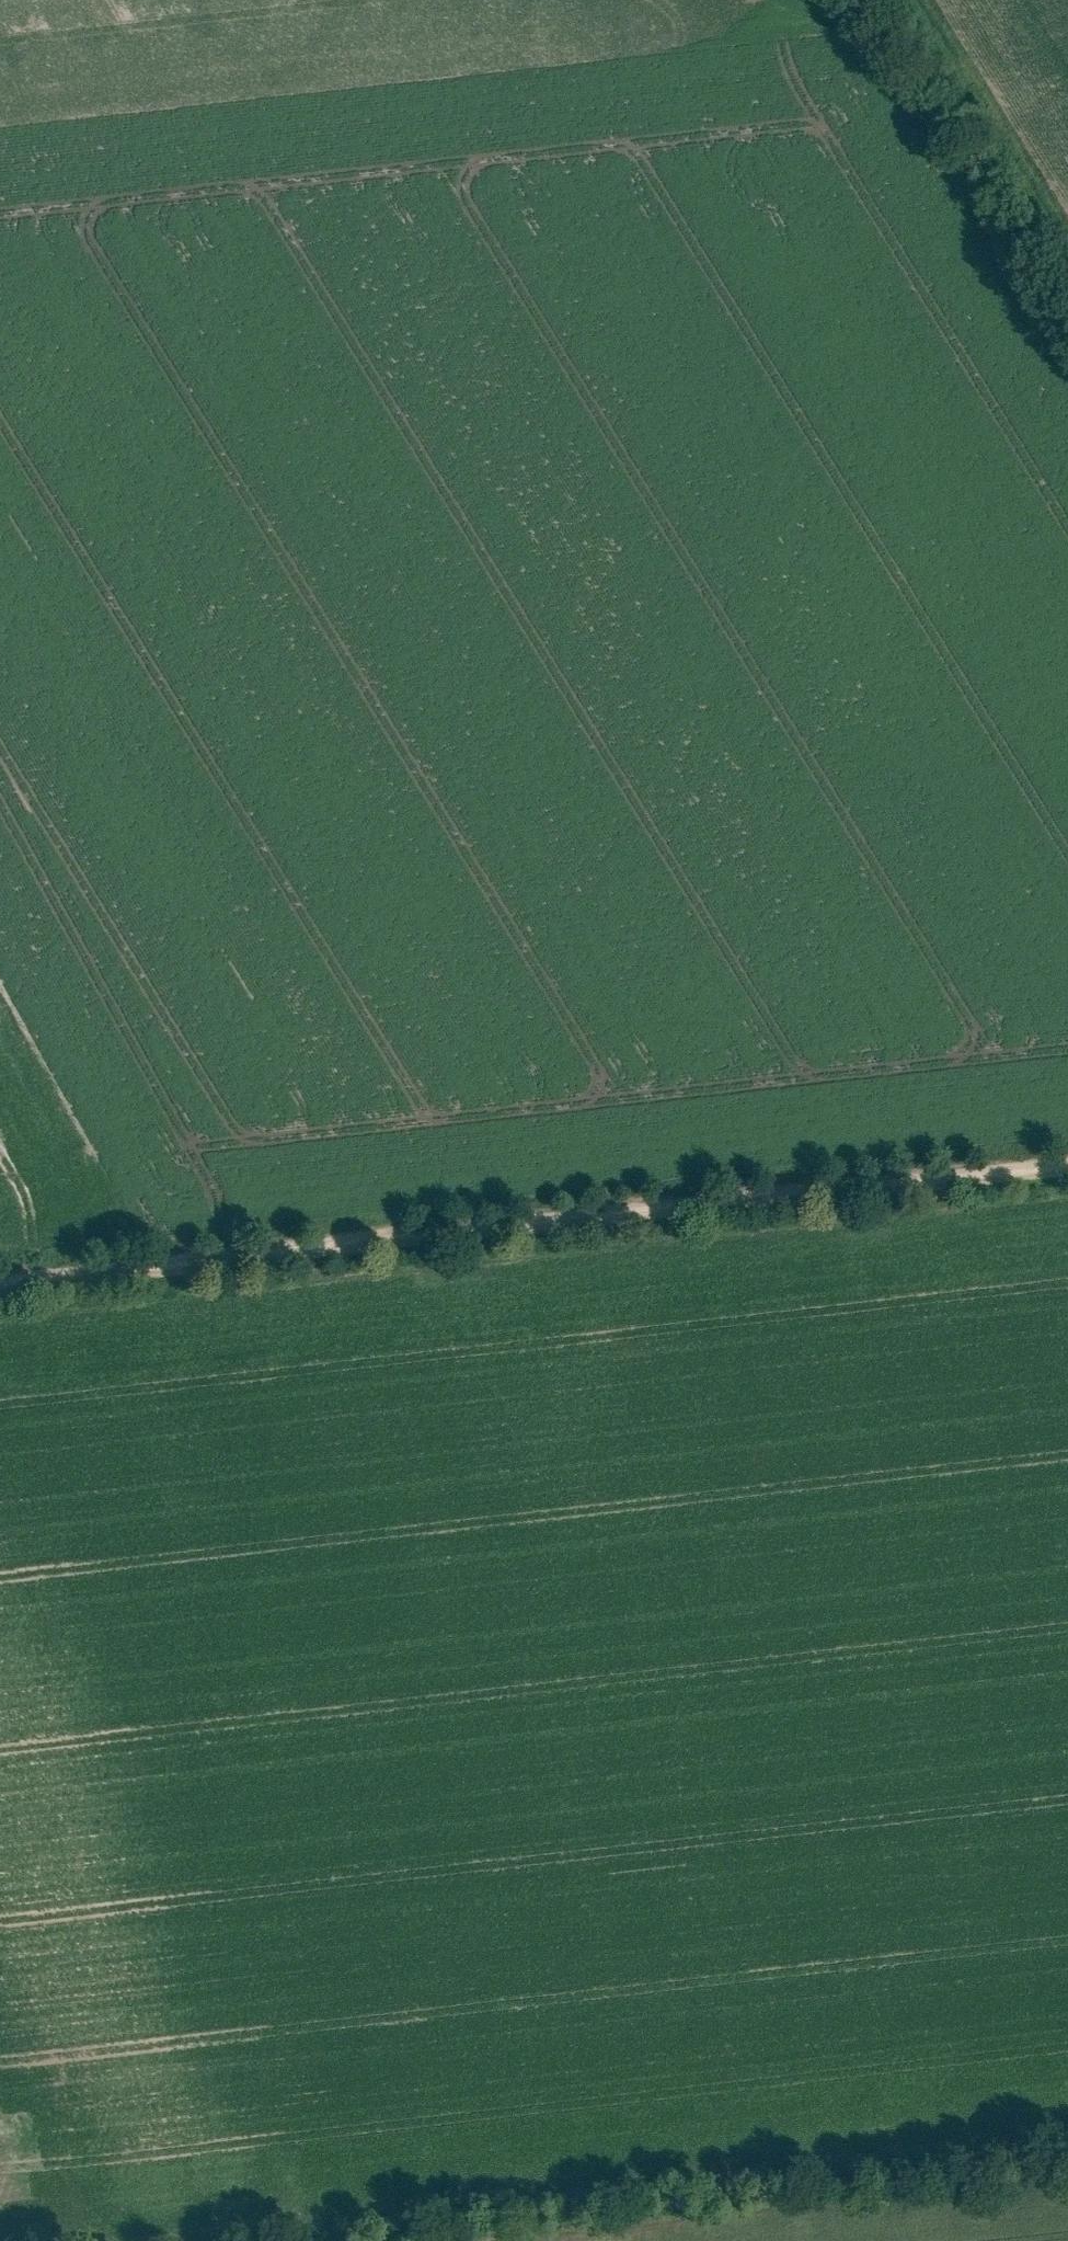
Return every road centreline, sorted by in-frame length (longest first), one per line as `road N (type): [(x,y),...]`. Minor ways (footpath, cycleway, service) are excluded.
road 1 (track): [(1067,1171),(0,1291)]

